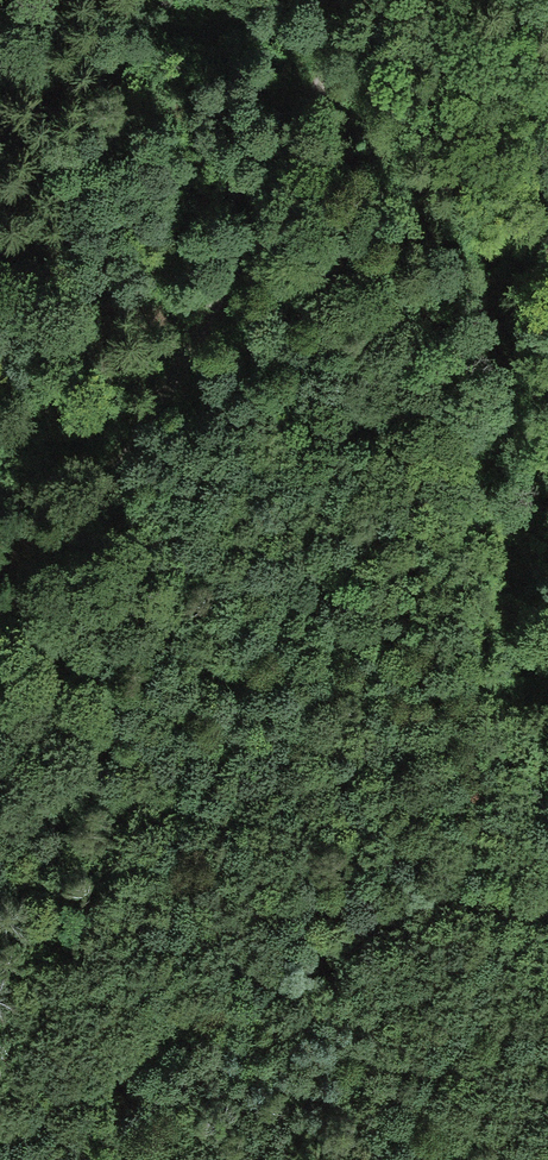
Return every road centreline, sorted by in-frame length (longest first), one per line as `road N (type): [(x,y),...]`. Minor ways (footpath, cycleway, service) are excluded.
road 1 (track): [(0,651),(254,242),(323,63),(336,0)]
road 2 (track): [(0,1139),(444,916),(518,910),(540,938)]
road 3 (track): [(332,18),(385,27),(418,49),(526,437),(547,467)]

